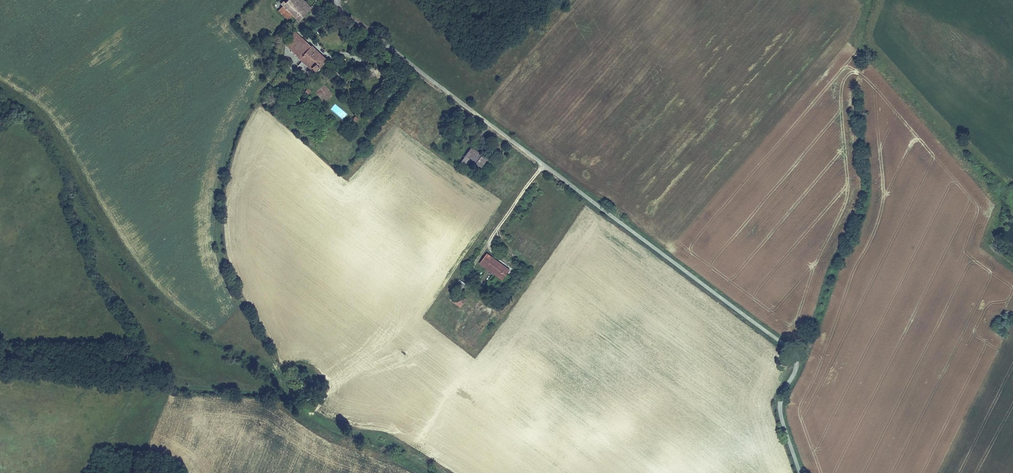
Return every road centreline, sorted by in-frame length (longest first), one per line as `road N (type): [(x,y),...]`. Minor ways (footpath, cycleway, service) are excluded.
road 1 (unclassified): [(342,0),(350,20),(798,355),(779,398),(803,472)]
road 2 (track): [(0,365),(274,394)]

